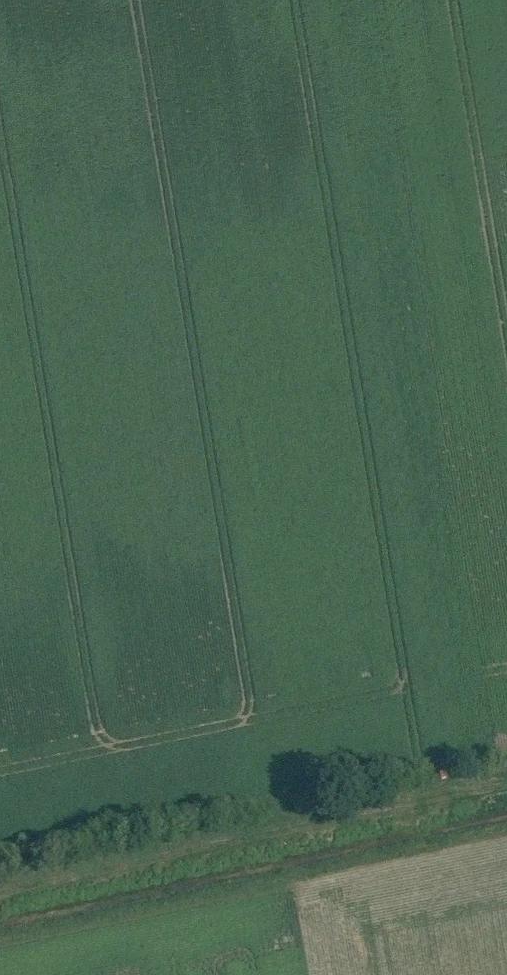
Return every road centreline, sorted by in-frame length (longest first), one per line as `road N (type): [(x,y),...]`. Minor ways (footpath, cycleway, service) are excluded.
road 1 (track): [(506,784),(0,893)]

